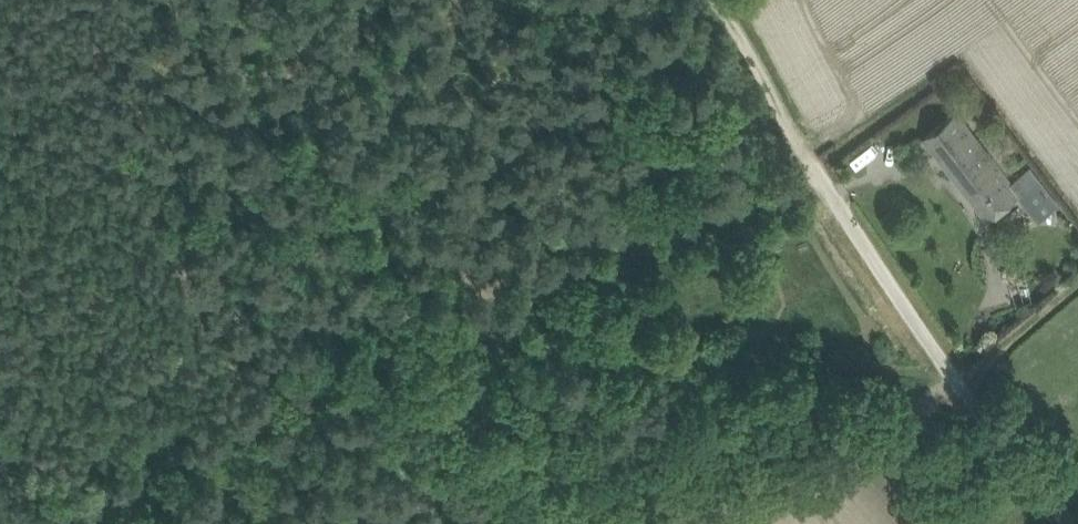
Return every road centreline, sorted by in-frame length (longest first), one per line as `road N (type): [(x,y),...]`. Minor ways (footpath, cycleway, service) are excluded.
road 1 (track): [(718,0),(820,180),(486,322)]
road 2 (track): [(957,380),(498,349),(449,337)]
road 3 (unclassified): [(1071,523),(963,388),(820,180)]
road 4 (track): [(233,423),(486,322)]
road 5 (track): [(963,388),(1077,296)]
road 6 (track): [(117,492),(233,423)]

